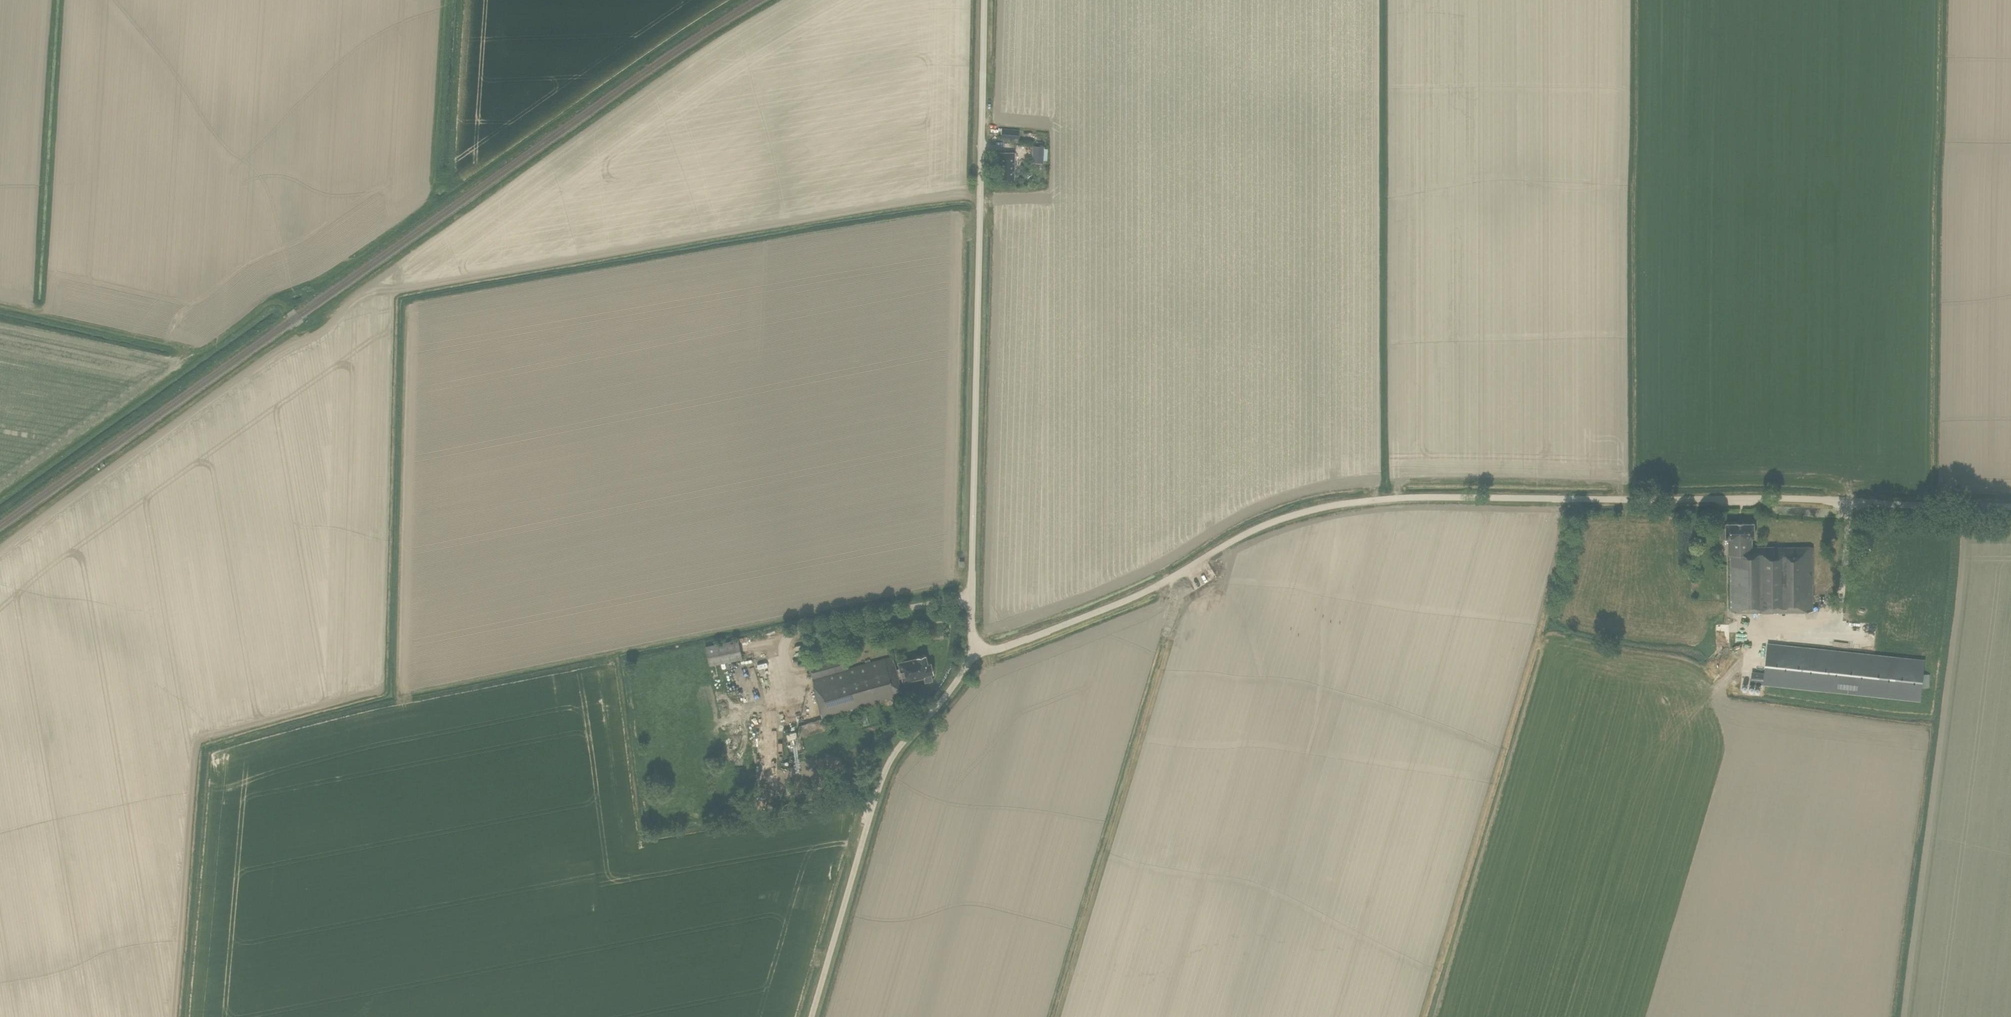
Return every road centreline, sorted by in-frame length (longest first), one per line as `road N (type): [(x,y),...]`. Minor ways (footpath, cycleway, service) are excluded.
road 1 (unclassified): [(2010,507),(1433,497),(1336,504),(1252,530),(1162,582),(979,653),(970,600),(985,0)]

